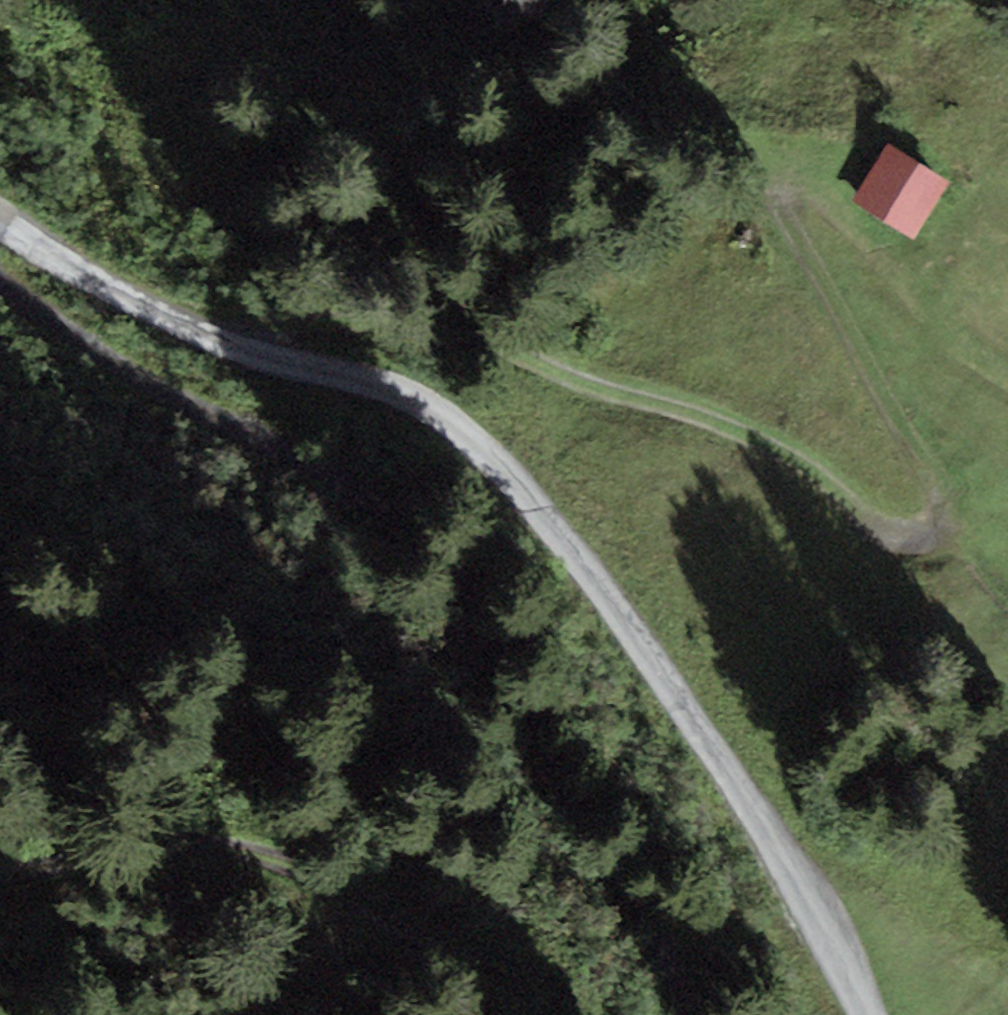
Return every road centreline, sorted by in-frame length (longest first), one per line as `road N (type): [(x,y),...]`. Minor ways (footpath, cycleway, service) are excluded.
road 1 (unclassified): [(884,1014),(685,682),(431,413),(103,279),(0,211)]
road 2 (track): [(232,332),(418,319),(760,445),(821,484),(865,532),(903,541),(931,526),(942,499),(784,193)]
road 3 (track): [(0,272),(74,331),(350,470),(457,567),(521,665),(572,806),(667,954),(687,1014)]
road 4 (track): [(561,1014),(547,995),(488,958),(399,930),(277,862),(196,840),(0,870)]

